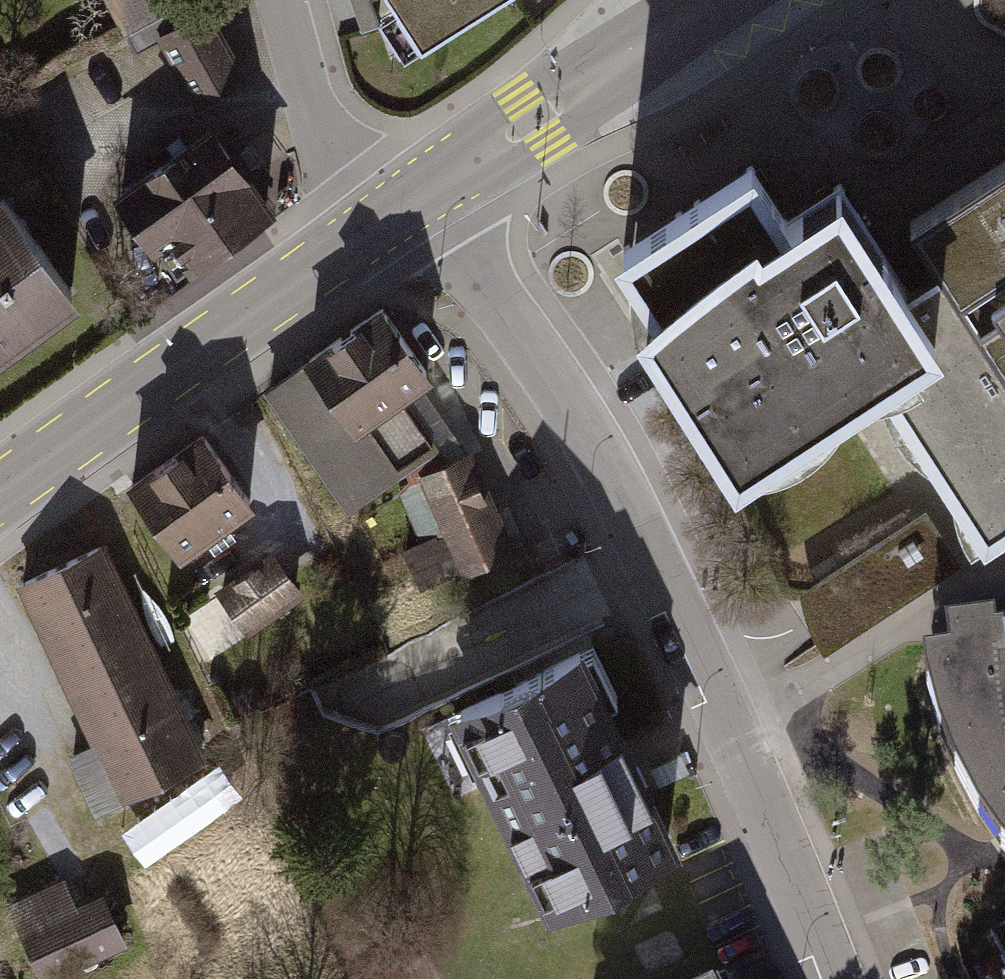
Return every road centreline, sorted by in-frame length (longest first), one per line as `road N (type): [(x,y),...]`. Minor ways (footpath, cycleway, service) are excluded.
road 1 (residential): [(404,205),(459,249),(582,421),(676,605),(833,978)]
road 2 (secondary): [(0,487),(404,205)]
road 3 (secondary): [(404,205),(716,0)]
road 4 (residential): [(281,0),(314,119),(350,166),(404,205)]

